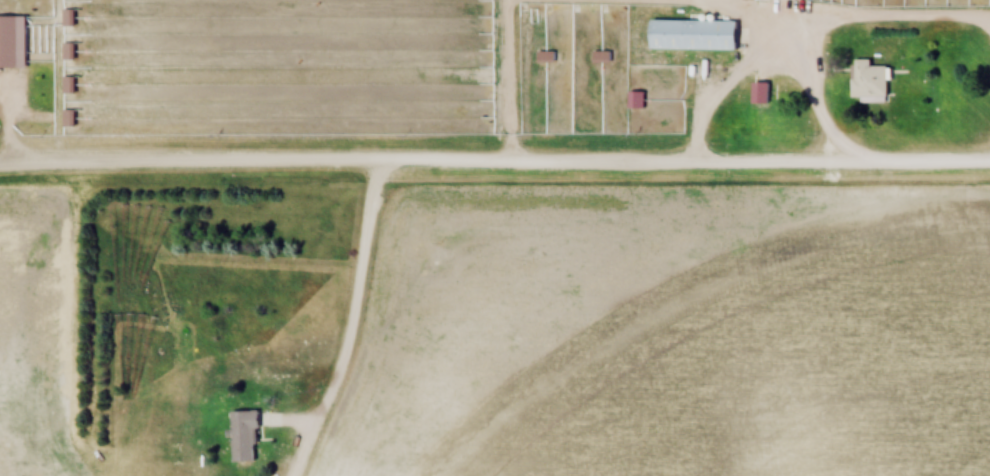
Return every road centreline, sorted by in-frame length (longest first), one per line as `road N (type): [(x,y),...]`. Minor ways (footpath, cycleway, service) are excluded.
road 1 (residential): [(989,165),(0,167)]

